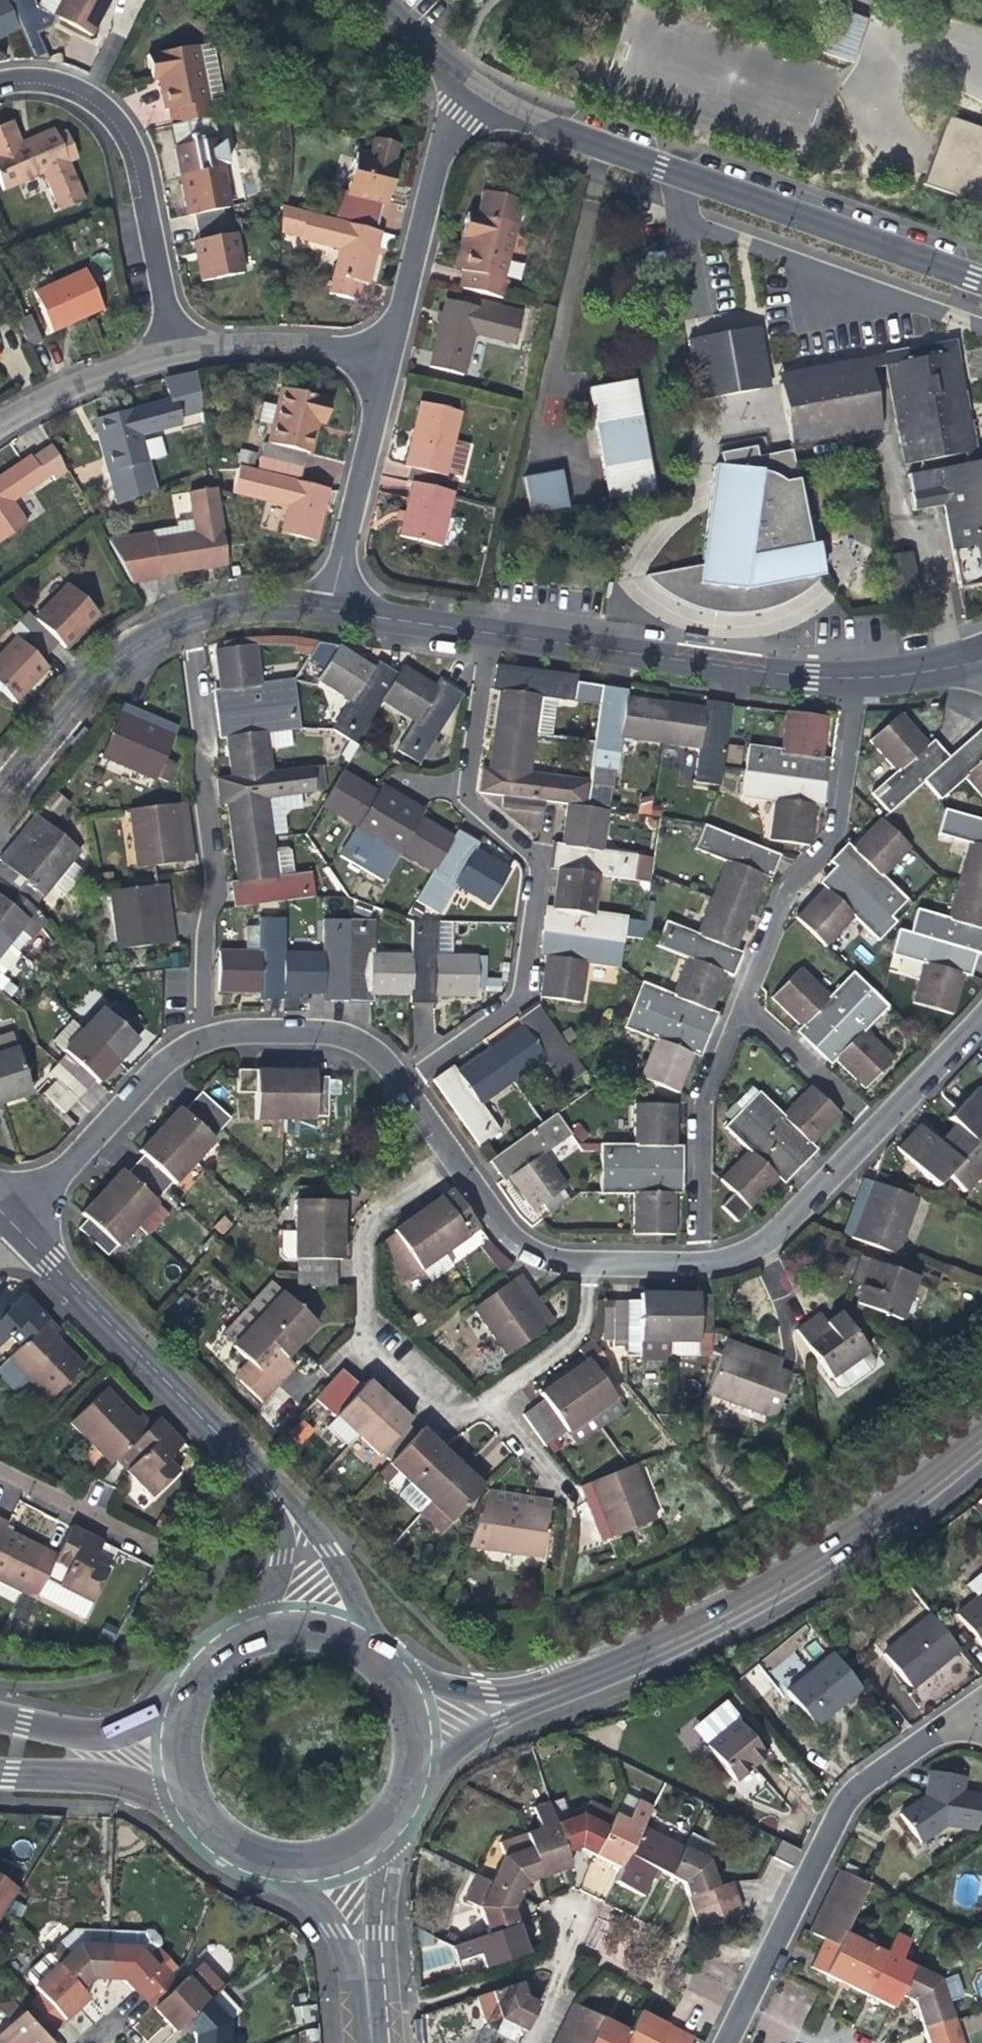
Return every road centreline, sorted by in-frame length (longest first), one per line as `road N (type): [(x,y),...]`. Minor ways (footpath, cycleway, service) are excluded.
road 1 (residential): [(477,636),(464,819),(529,868),(513,1001),(400,1085)]
road 2 (residential): [(981,281),(544,125),(477,90)]
road 3 (secondary): [(531,1700),(708,1627),(827,1558),(981,1440)]
road 4 (residential): [(981,1701),(844,1804),(725,2042)]
road 5 (residential): [(191,1040),(190,933),(210,878),(183,617)]
road 6 (residential): [(451,1163),(366,1226),(366,1350),(445,1425),(489,1396)]
road 7 (residential): [(858,689),(781,685),(477,636)]
road 8 (residential): [(180,354),(139,150),(103,100),(84,89),(33,74),(0,80)]
road 9 (residential): [(858,689),(833,833),(785,884),(737,1004)]
road 10 (residential): [(17,1228),(252,1470)]
road 11 (residential): [(477,90),(446,139),(387,352)]
road 12 (residential): [(737,1004),(699,1100),(696,1263)]
road 13 (residential): [(387,352),(336,606)]
road 14 (residential): [(17,1228),(191,1040)]
road 15 (residential): [(183,617),(103,662),(0,778)]
road 16 (residential): [(191,1040),(238,1029),(307,1030),(343,1038),(400,1085)]
road 17 (residential): [(696,1263),(755,1249),(871,1136)]
road 18 (residential): [(367,1648),(323,1551),(294,1507),(252,1470)]
road 19 (residential): [(387,352),(283,338),(180,354)]
road 20 (secondary): [(0,1767),(136,1781),(195,1807)]
road 21 (residential): [(180,354),(47,398),(0,423)]
road 22 (secondary): [(184,1709),(114,1733),(68,1733),(0,1716)]
road 23 (residential): [(737,1004),(871,1136)]
road 24 (residential): [(252,1470),(279,1529),(280,1557),(245,1639)]
road 25 (residential): [(489,1396),(580,1334),(584,1264)]
road 26 (residential): [(158,1549),(0,1470)]
road 27 (residential): [(451,1163),(527,1250),(584,1264)]
road 28 (residential): [(871,1136),(981,1022)]
road 29 (residential): [(336,606),(242,604),(183,617)]
road 30 (secondary): [(412,1783),(531,1700)]
road 31 (residential): [(477,636),(336,606)]
road 32 (residential): [(264,1861),(365,1961)]
road 33 (secondary): [(531,1700),(397,1679)]
road 34 (residential): [(477,90),(385,0)]
road 35 (residential): [(365,1961),(379,1834)]
road 36 (secondary): [(367,1648),(308,1627),(245,1639)]
road 37 (residential): [(981,669),(858,689)]
road 38 (secondary): [(264,1861),(305,1865),(344,1856),(379,1834)]
road 39 (residential): [(489,1396),(561,1494)]

